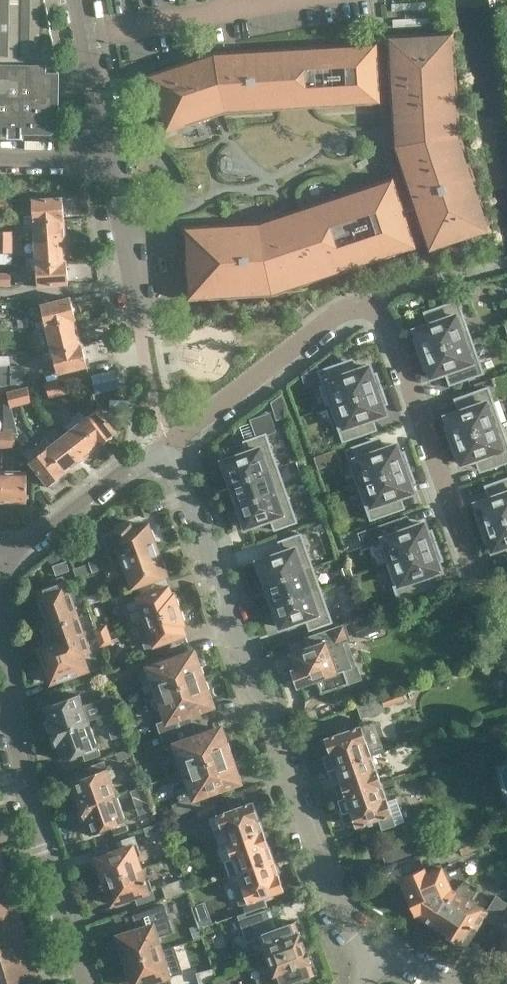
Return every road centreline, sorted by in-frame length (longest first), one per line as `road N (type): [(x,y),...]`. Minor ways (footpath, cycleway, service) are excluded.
road 1 (residential): [(386,949),(362,935),(337,902),(185,473),(168,446)]
road 2 (residential): [(475,568),(377,305),(347,309),(168,446)]
road 3 (residential): [(4,561),(17,754),(88,983)]
road 4 (residential): [(168,446),(4,561)]
road 5 (unclassified): [(144,315),(109,152)]
road 6 (unclassified): [(109,152),(81,0)]

